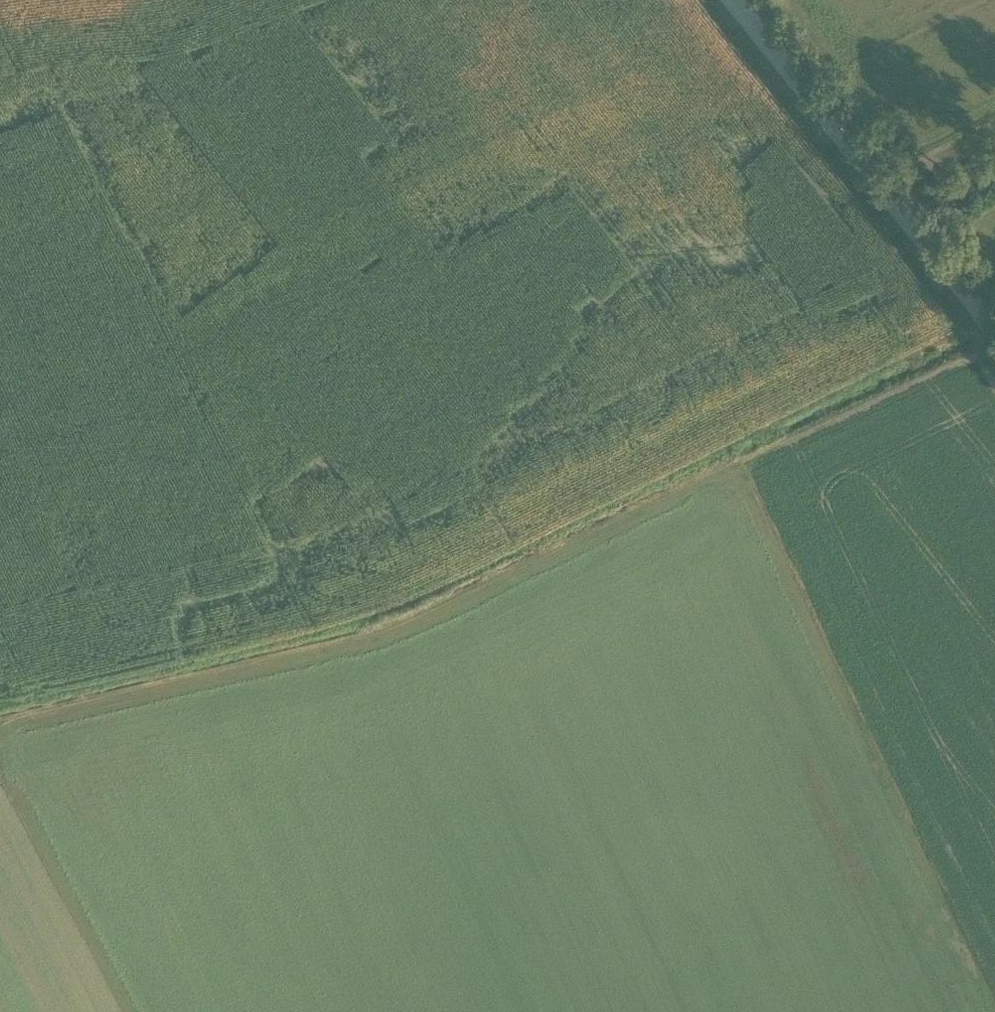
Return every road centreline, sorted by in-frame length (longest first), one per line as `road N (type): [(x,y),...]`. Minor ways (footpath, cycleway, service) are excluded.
road 1 (unclassified): [(994,341),(732,0)]

